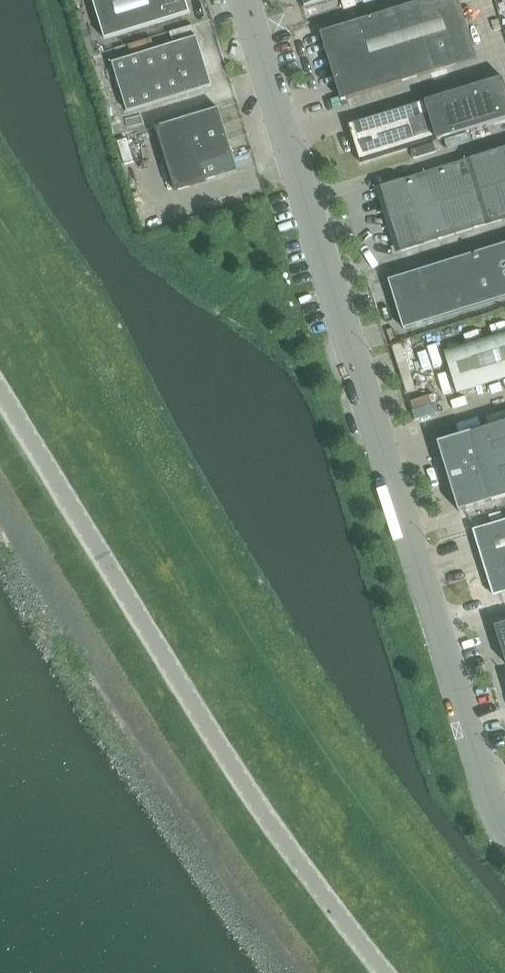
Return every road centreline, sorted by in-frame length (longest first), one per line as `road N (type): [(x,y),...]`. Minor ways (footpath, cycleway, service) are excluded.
road 1 (unclassified): [(504,828),(246,0)]
road 2 (tertiary): [(387,972),(226,755),(0,391)]

